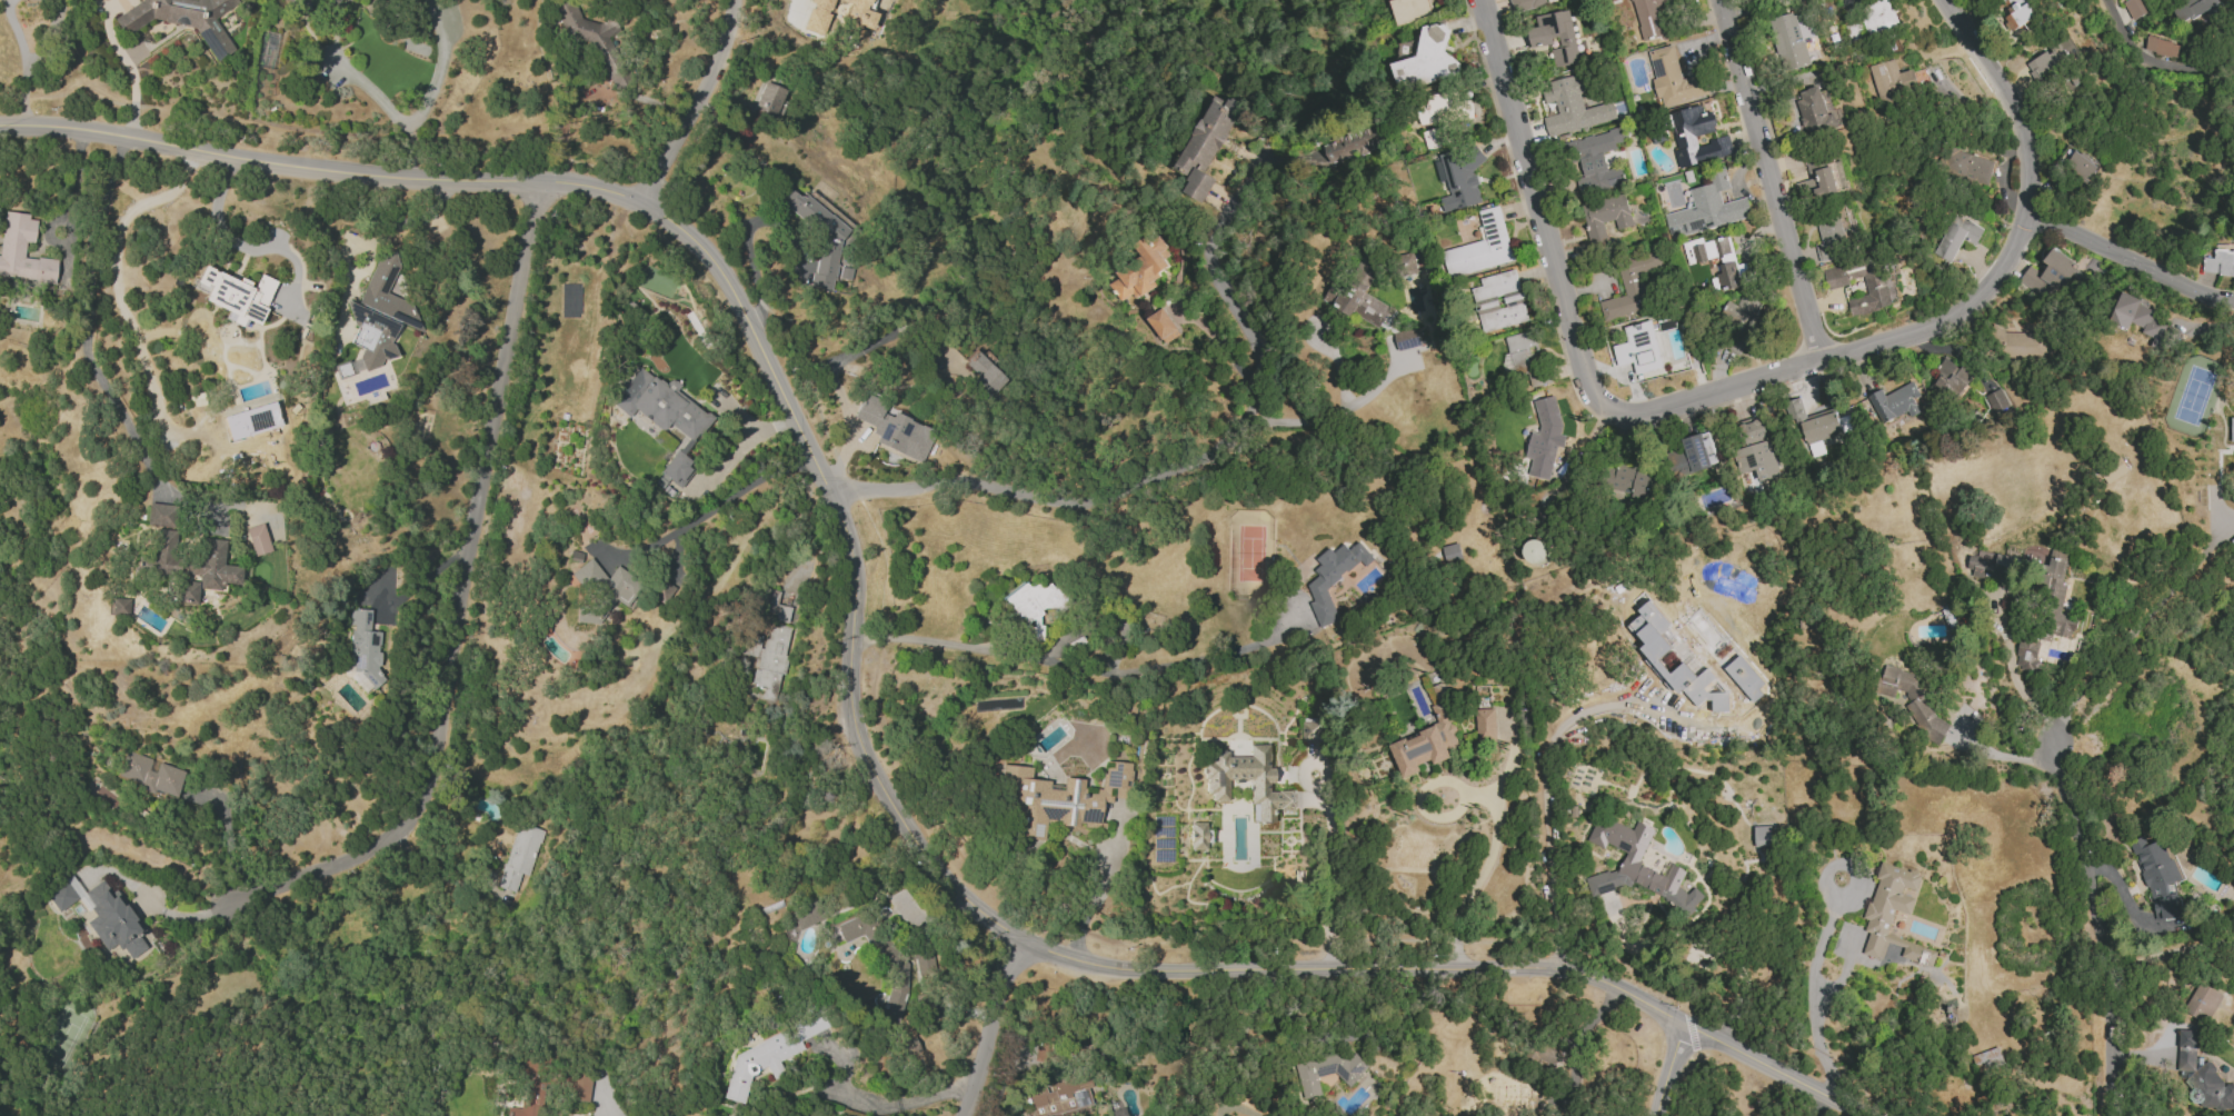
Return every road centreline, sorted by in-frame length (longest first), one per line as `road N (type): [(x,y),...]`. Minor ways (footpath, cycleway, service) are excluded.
road 1 (residential): [(1859,1115),(1575,977),(1528,969),(1134,969),(1016,941),(949,883),(882,794),(857,727),(849,668),(849,540),(727,283),(645,199),(536,180),(445,181),(263,162),(0,123)]
road 2 (residential): [(1481,0),(1582,356),(1597,400),(1618,413),(1662,413),(1923,329),(1971,307),(2003,271),(2027,222),(2027,133),(2005,86),(1945,0)]
road 3 (residential): [(230,901),(356,856),(411,816),(438,751),(536,180)]
road 4 (residential): [(830,495),(953,484),(1051,500),(1110,499),(1188,474),(1224,449),(1250,416),(1260,376),(1259,348),(1225,287),(1215,240)]
road 5 (residential): [(2115,1115),(2106,984),(2085,855),(2055,745)]
road 6 (residential): [(1823,356),(1720,0)]
road 7 (residential): [(2027,222),(2233,301)]
road 8 (residential): [(645,199),(716,61),(733,0)]
road 9 (residential): [(1016,941),(960,1115)]
road 10 (residential): [(2233,65),(2172,69),(2140,57),(2101,0)]

